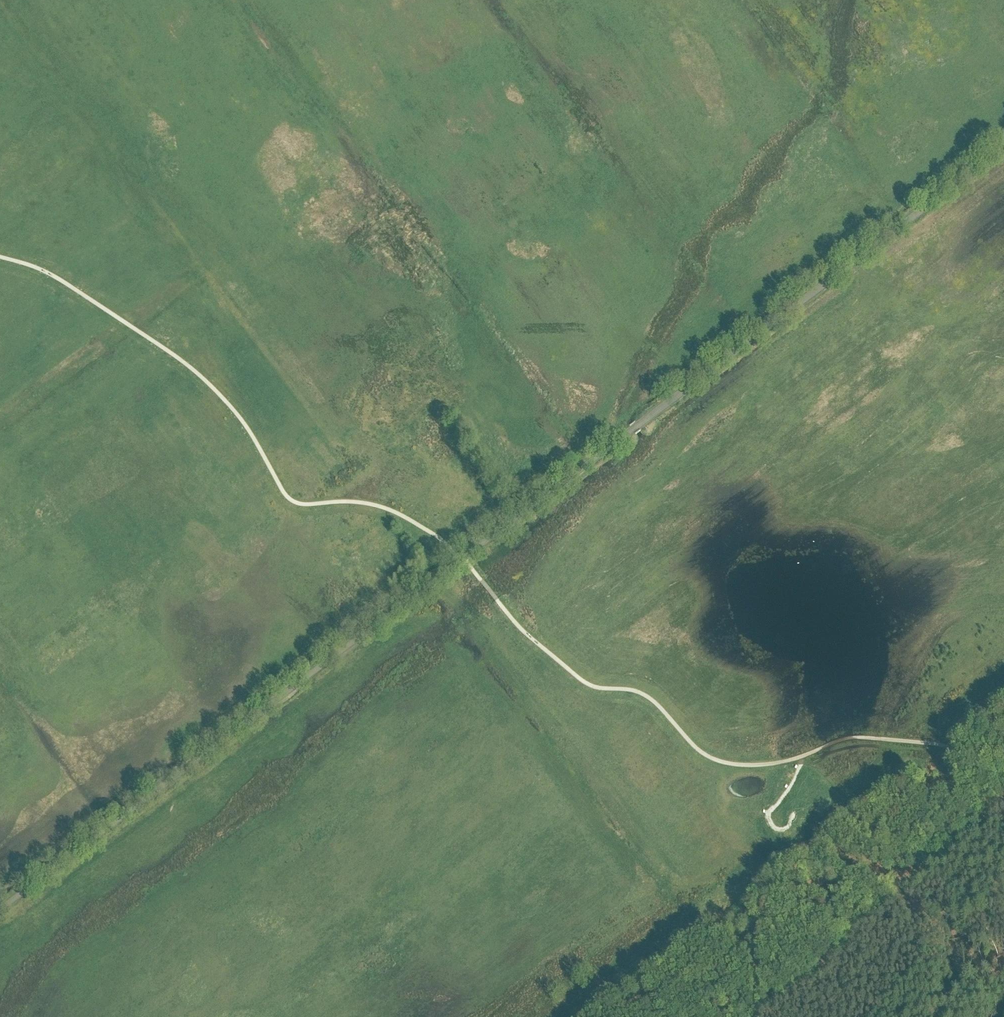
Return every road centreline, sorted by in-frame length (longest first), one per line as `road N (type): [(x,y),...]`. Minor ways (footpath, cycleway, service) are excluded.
road 1 (tertiary): [(1003,149),(0,909)]

